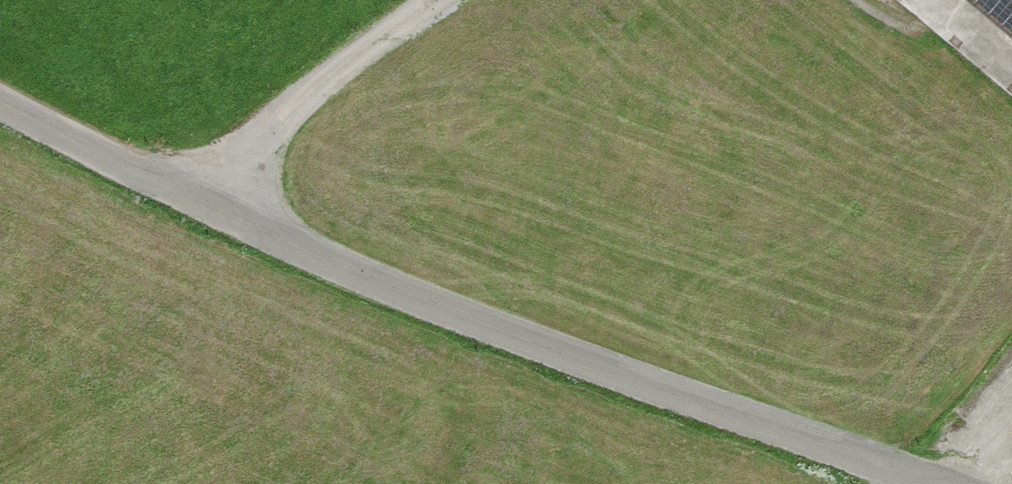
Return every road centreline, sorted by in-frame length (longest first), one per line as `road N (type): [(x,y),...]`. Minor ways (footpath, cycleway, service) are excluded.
road 1 (unclassified): [(933,483),(194,185),(0,94)]
road 2 (track): [(194,185),(436,0)]
road 3 (track): [(883,0),(1011,66)]

